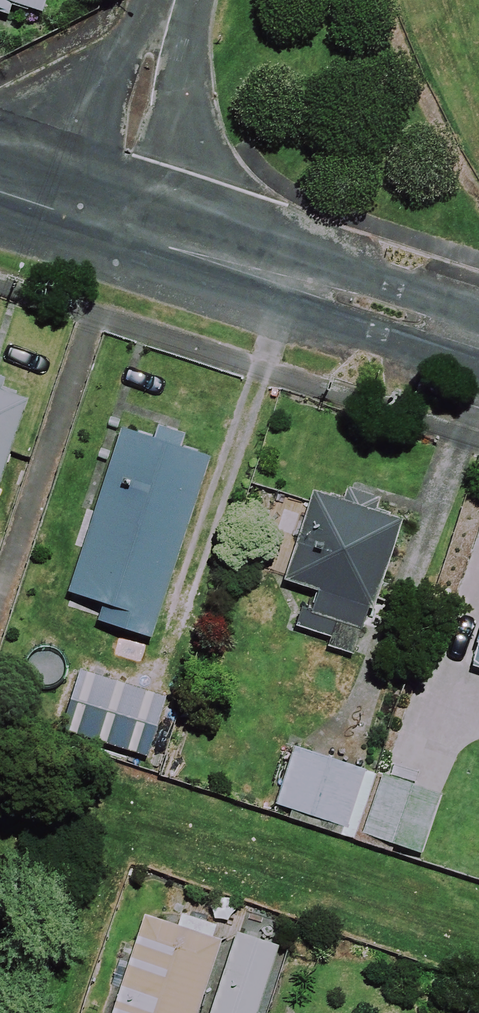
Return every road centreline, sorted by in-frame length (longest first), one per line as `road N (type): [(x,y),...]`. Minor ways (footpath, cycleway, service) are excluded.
road 1 (residential): [(112,225),(478,343)]
road 2 (residential): [(112,225),(183,0)]

